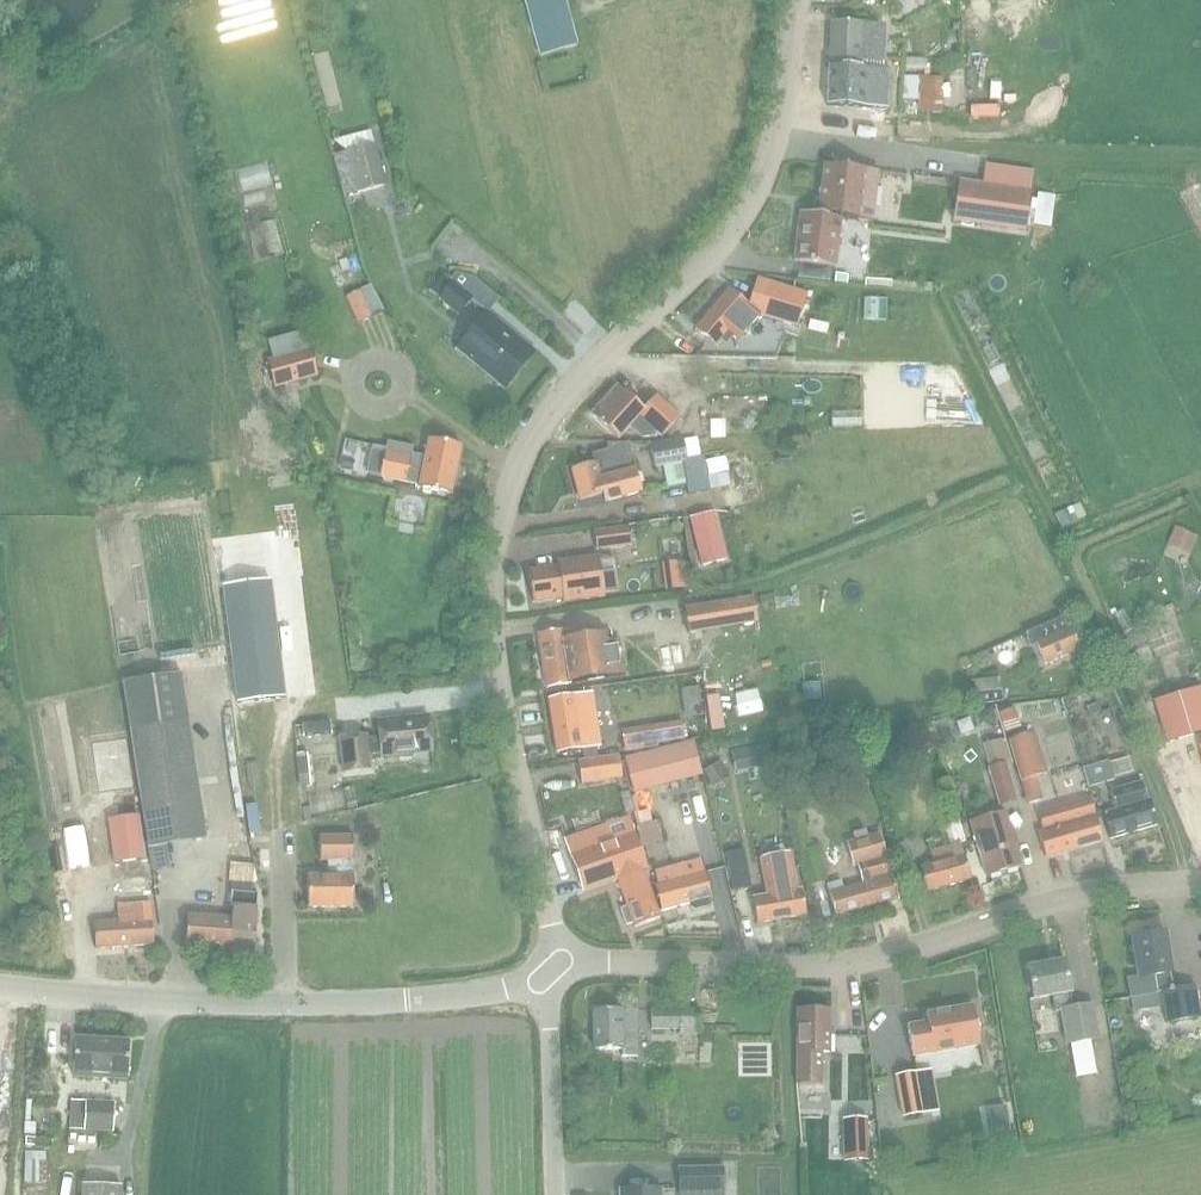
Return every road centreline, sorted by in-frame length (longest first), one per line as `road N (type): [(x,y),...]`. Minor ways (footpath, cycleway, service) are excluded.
road 1 (residential): [(554,971),(496,667),(492,577),(503,513),(546,415),(702,266),(742,216),(778,125),(797,0)]
road 2 (residential): [(554,971),(610,962),(848,962),(925,945),(1048,901),(1200,883)]
road 3 (unclassified): [(554,971),(504,990),(407,999),(172,1001),(0,984)]
road 4 (unclassified): [(552,1194),(554,971)]

